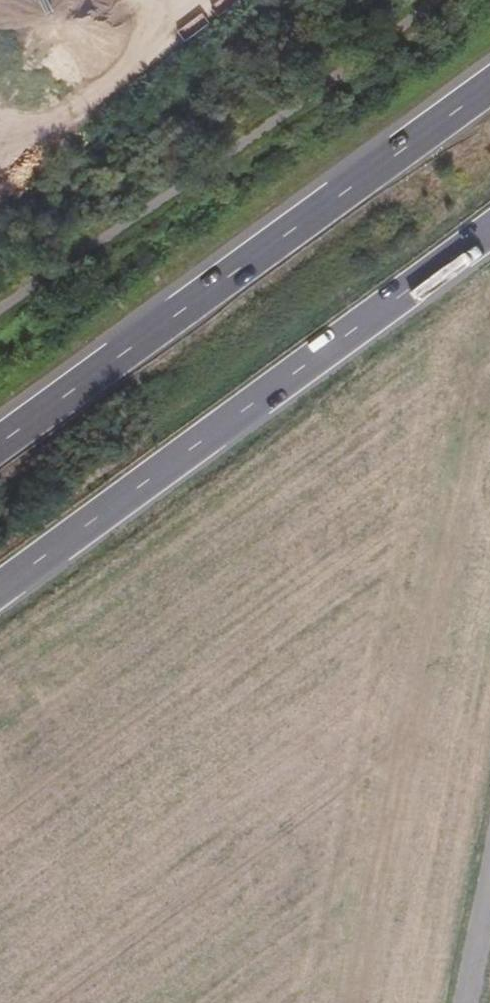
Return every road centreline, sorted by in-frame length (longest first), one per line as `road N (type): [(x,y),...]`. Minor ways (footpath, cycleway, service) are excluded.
road 1 (trunk): [(0,590),(489,232)]
road 2 (trunk): [(489,85),(0,438)]
road 3 (unclassified): [(459,1002),(489,842)]

